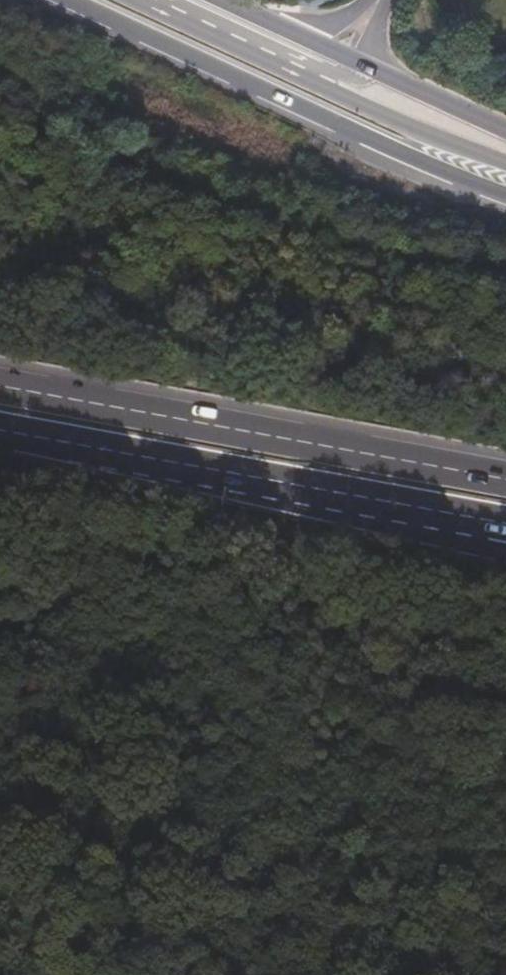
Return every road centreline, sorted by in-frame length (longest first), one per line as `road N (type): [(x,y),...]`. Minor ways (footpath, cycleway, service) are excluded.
road 1 (trunk): [(505,480),(0,386)]
road 2 (trunk): [(0,429),(492,522)]
road 3 (trunk): [(72,0),(505,196)]
road 4 (primary): [(286,69),(505,164)]
road 5 (primary): [(137,0),(286,69)]
road 6 (primary): [(505,128),(370,65)]

